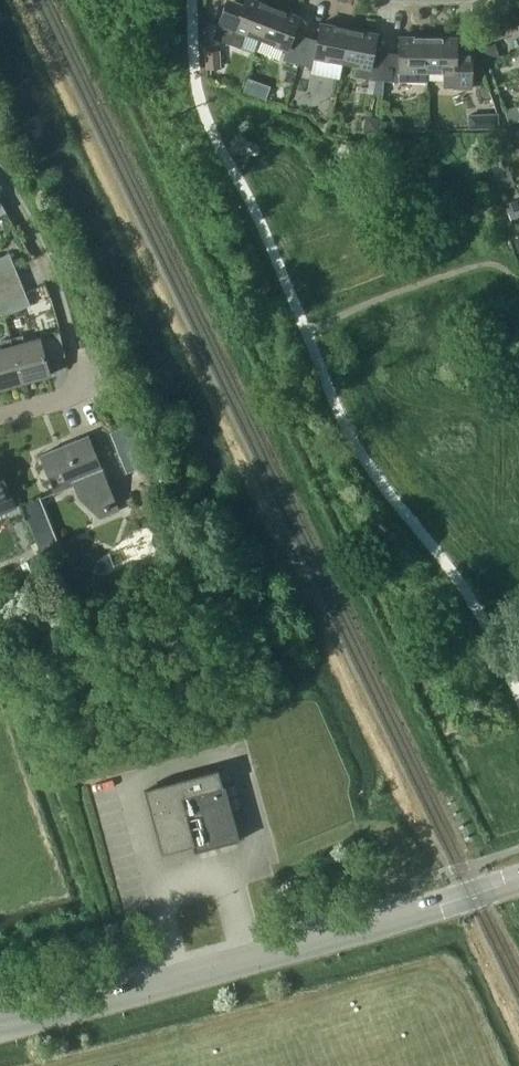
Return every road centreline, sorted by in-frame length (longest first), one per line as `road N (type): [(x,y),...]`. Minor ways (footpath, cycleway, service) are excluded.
road 1 (tertiary): [(0,1026),(518,879)]

